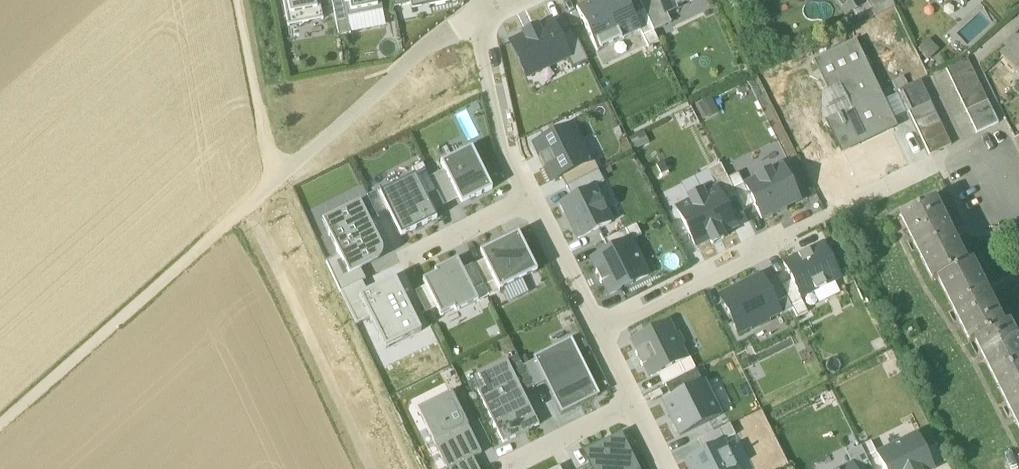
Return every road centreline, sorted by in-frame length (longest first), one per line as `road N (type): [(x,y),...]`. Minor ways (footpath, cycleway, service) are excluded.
road 1 (track): [(0,429),(274,189),(238,0)]
road 2 (unclassified): [(274,189),(420,52),(479,11)]
road 3 (residential): [(600,329),(779,240)]
road 4 (residential): [(479,11),(507,155),(530,201)]
road 5 (residential): [(530,201),(600,329)]
road 6 (residential): [(530,201),(411,260)]
road 7 (residential): [(634,407),(515,463)]

